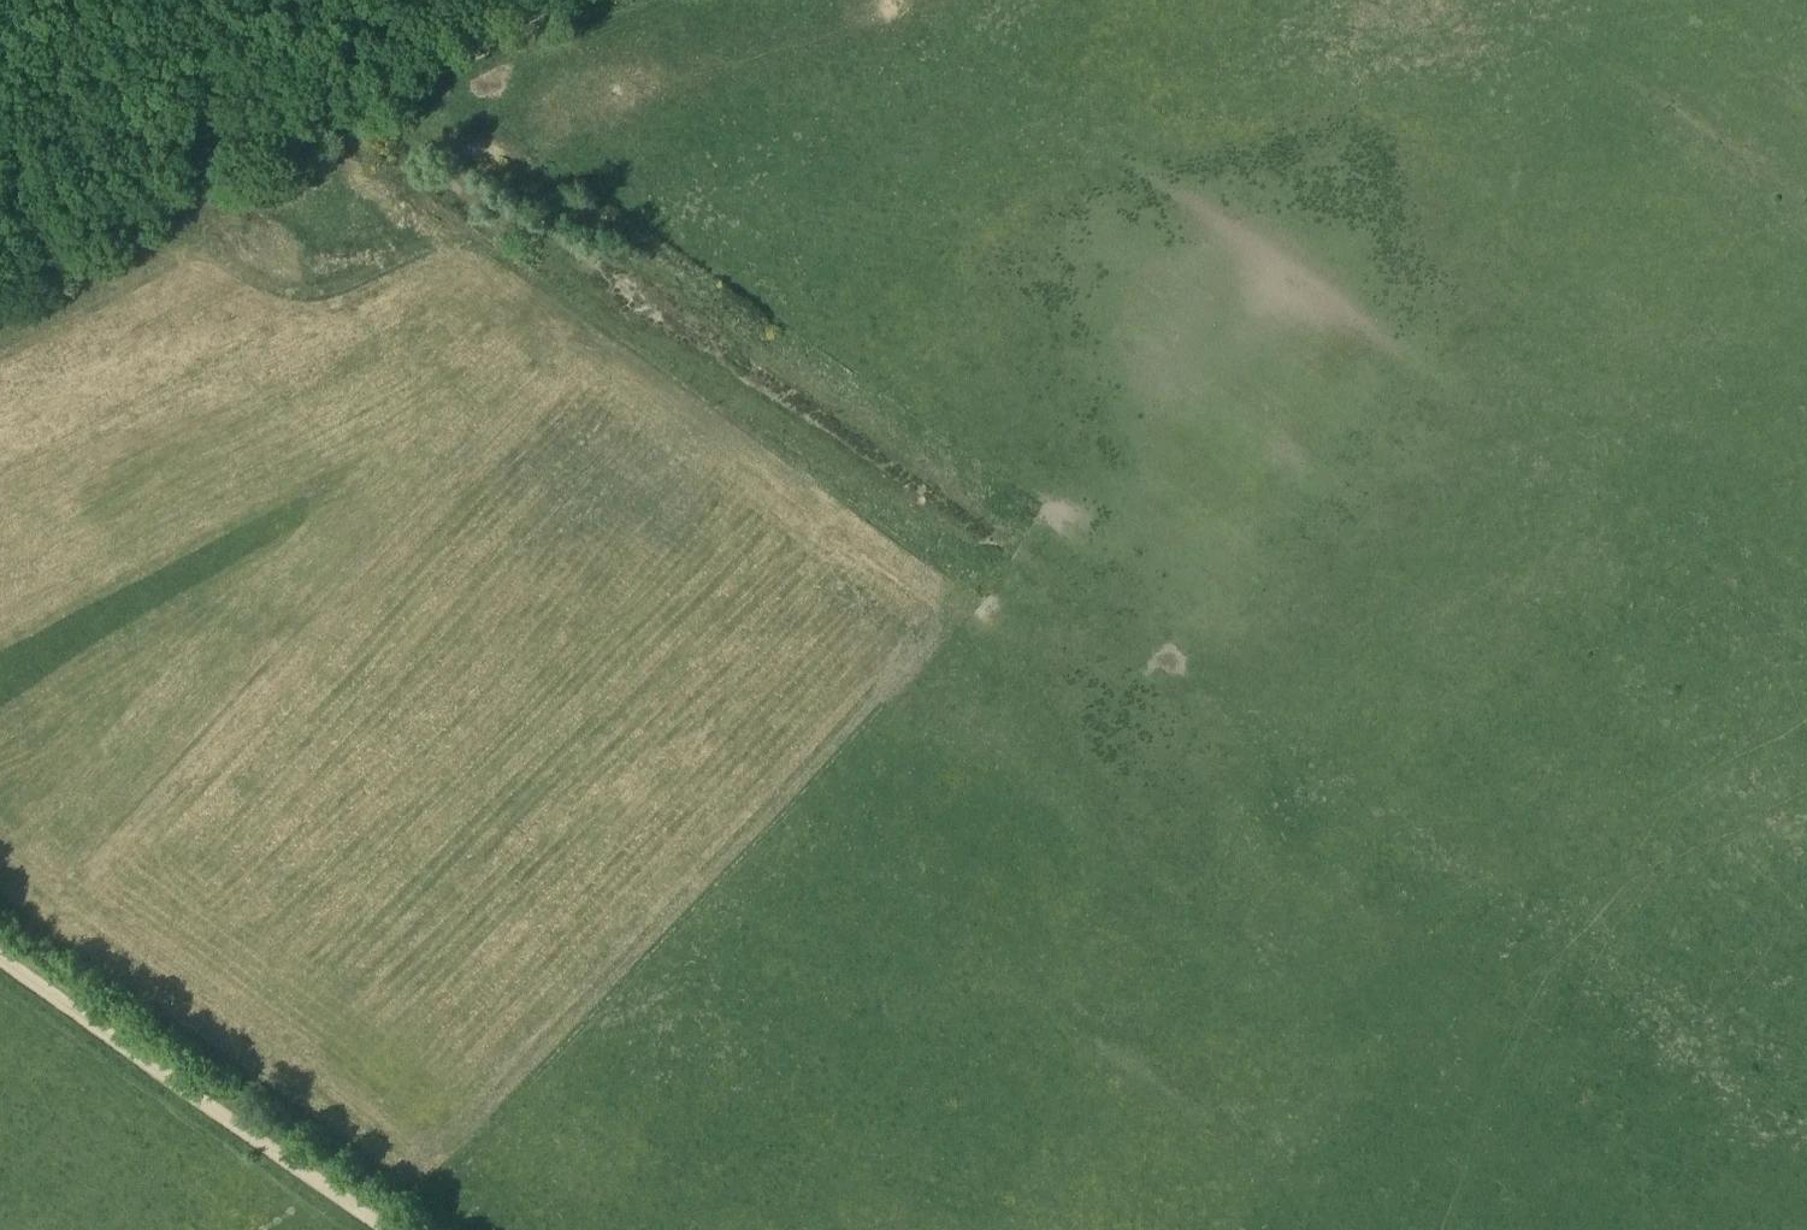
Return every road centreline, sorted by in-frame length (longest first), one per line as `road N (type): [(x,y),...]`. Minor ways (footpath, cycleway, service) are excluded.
road 1 (track): [(0,286),(565,0)]
road 2 (track): [(392,1229),(0,953)]

